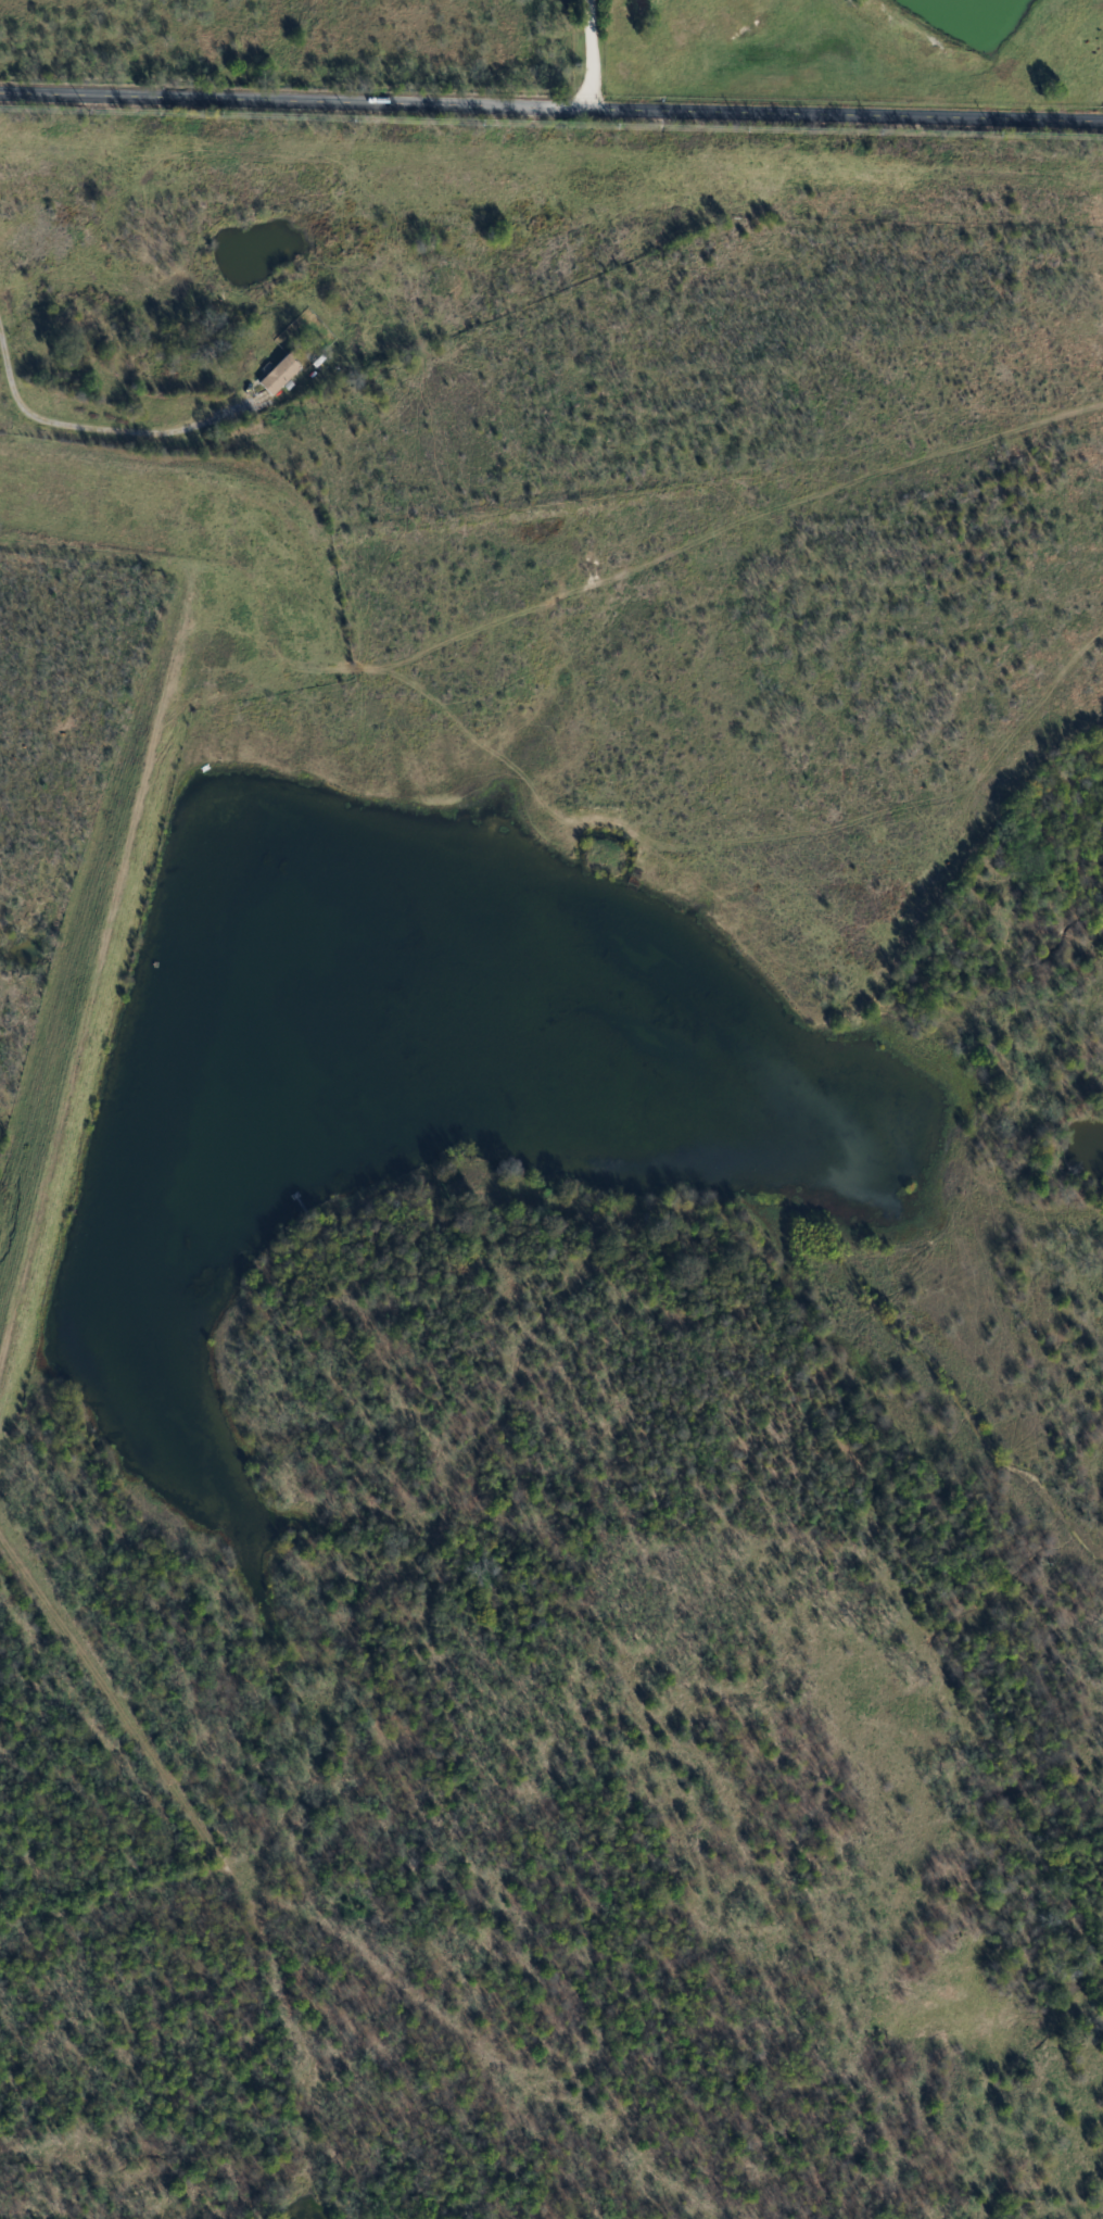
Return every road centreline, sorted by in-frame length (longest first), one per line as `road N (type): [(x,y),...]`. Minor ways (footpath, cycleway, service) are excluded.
road 1 (residential): [(1102,124),(0,93)]

